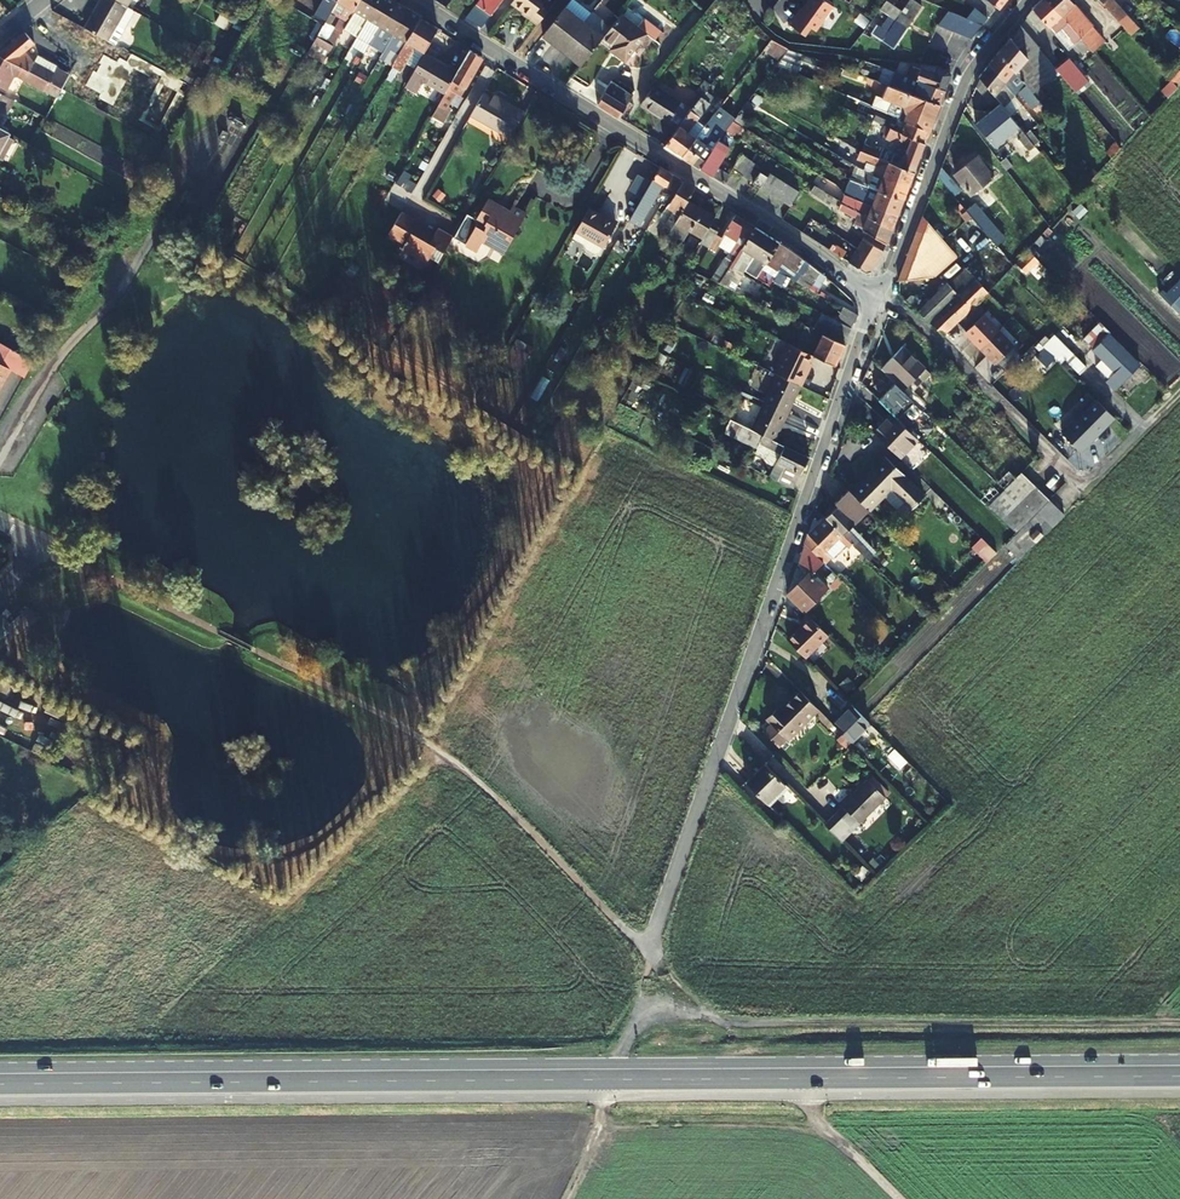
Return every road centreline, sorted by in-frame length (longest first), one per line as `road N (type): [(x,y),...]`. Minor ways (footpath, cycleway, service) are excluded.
road 1 (primary): [(1179,1064),(0,1076)]
road 2 (residential): [(875,295),(649,953)]
road 3 (track): [(89,568),(442,750),(649,953)]
road 4 (residential): [(875,295),(409,0)]
road 5 (track): [(1179,1023),(662,1019)]
road 6 (residential): [(1028,0),(962,86),(893,270),(875,295)]
road 7 (residential): [(875,295),(914,320),(1076,479)]
road 8 (track): [(601,1122),(819,1124)]
road 9 (track): [(563,1198),(601,1122),(617,1068)]
road 10 (track): [(809,1096),(819,1124),(900,1198)]

